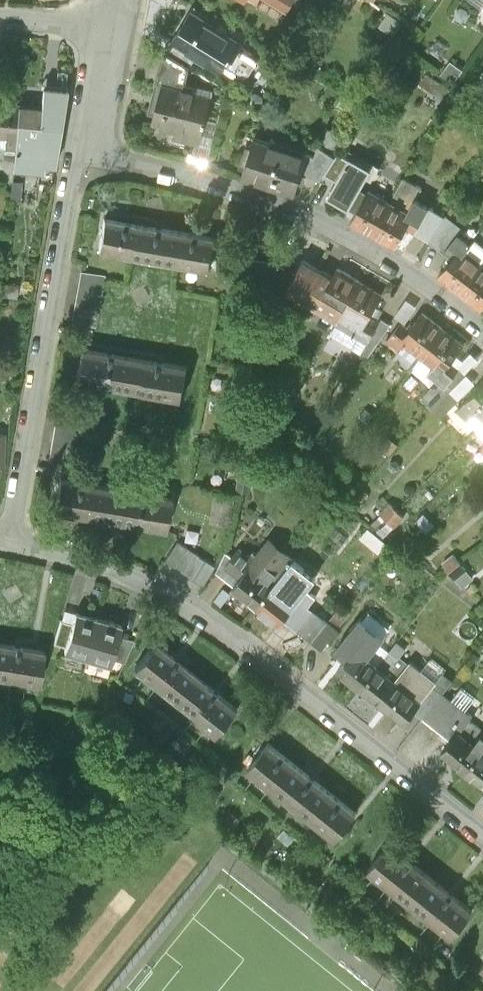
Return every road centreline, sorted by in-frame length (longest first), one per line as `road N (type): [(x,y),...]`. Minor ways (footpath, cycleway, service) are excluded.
road 1 (residential): [(482,833),(181,600),(104,564),(10,539)]
road 2 (residential): [(82,154),(289,211),(349,237),(482,331)]
road 3 (residential): [(82,154),(10,539)]
road 4 (residential): [(108,28),(82,154)]

